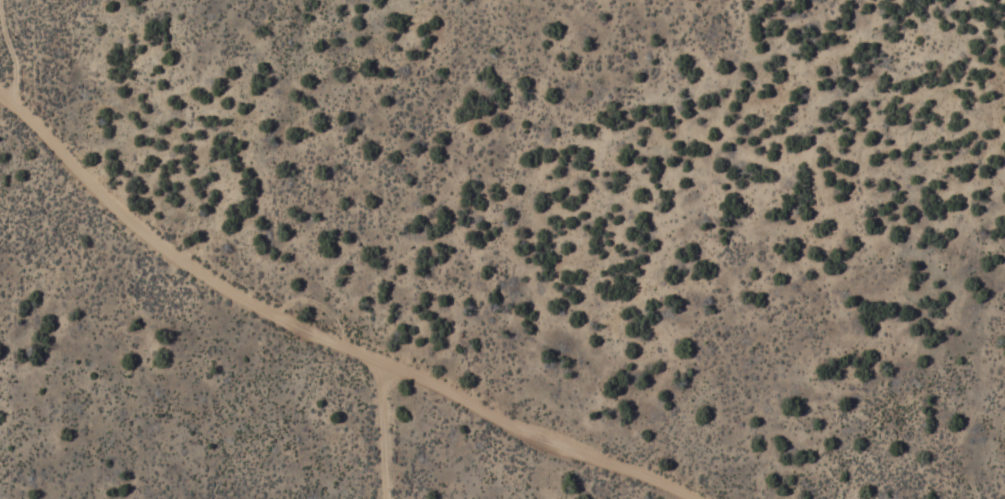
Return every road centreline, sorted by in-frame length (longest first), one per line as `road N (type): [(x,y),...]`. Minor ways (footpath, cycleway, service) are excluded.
road 1 (tertiary): [(693,498),(642,473),(527,437),(460,398),(255,309),(171,257),(105,202),(0,93)]
road 2 (tertiary): [(380,498),(372,362)]

